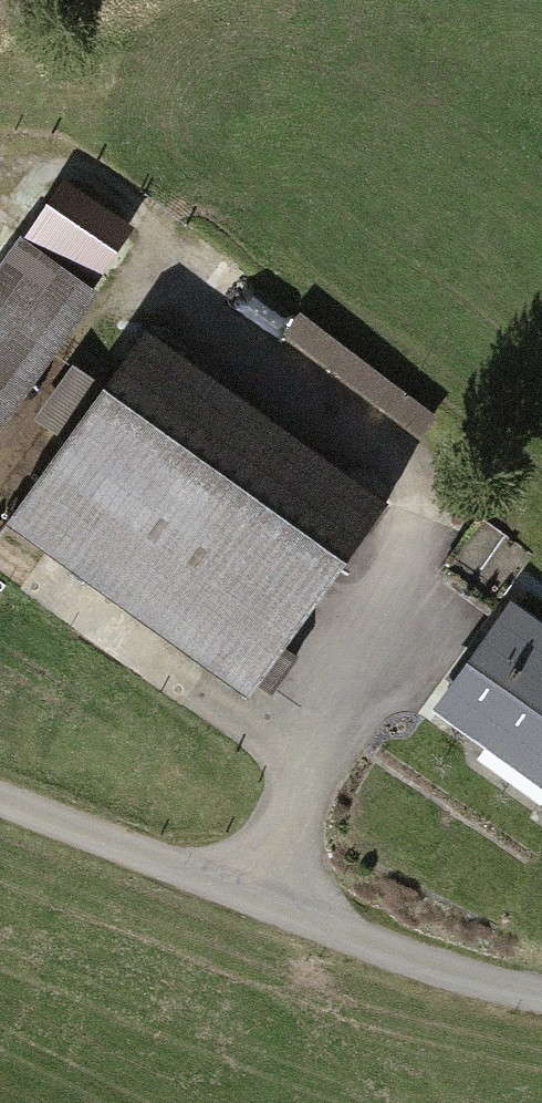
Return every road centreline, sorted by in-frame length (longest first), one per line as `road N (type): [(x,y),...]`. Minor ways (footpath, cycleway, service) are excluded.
road 1 (track): [(0,797),(339,933),(541,991)]
road 2 (track): [(257,899),(310,780),(316,737),(424,585)]

